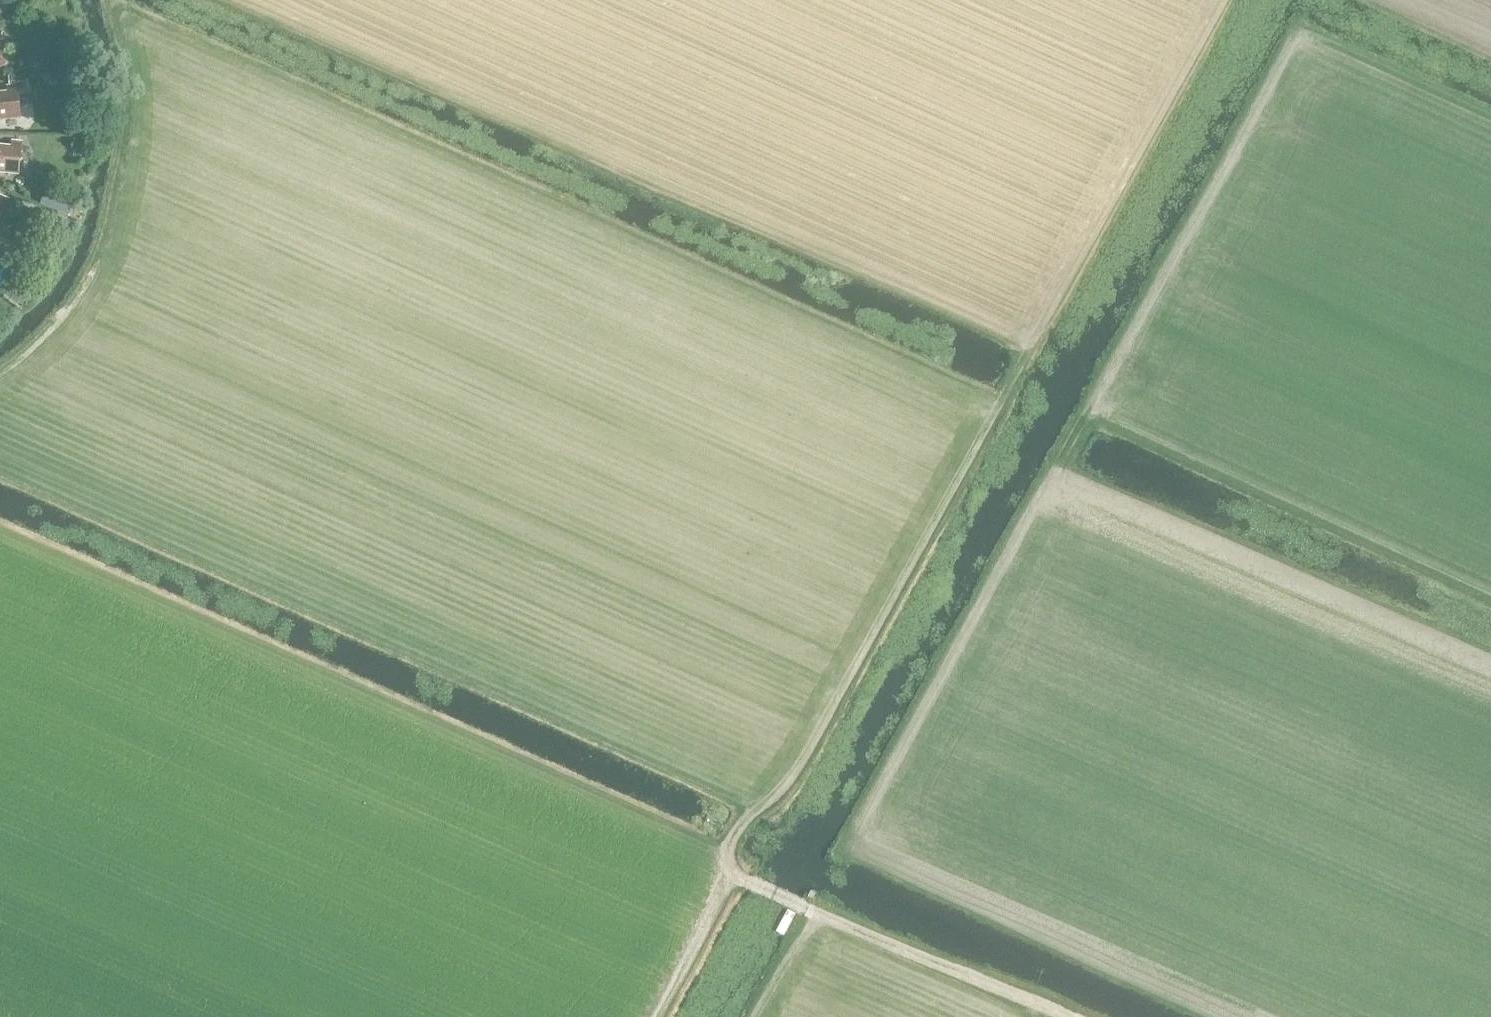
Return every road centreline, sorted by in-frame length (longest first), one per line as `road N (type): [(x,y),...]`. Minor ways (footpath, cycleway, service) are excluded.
road 1 (track): [(1219,0),(772,796),(732,842),(712,906)]
road 2 (track): [(808,910),(1075,1016)]

